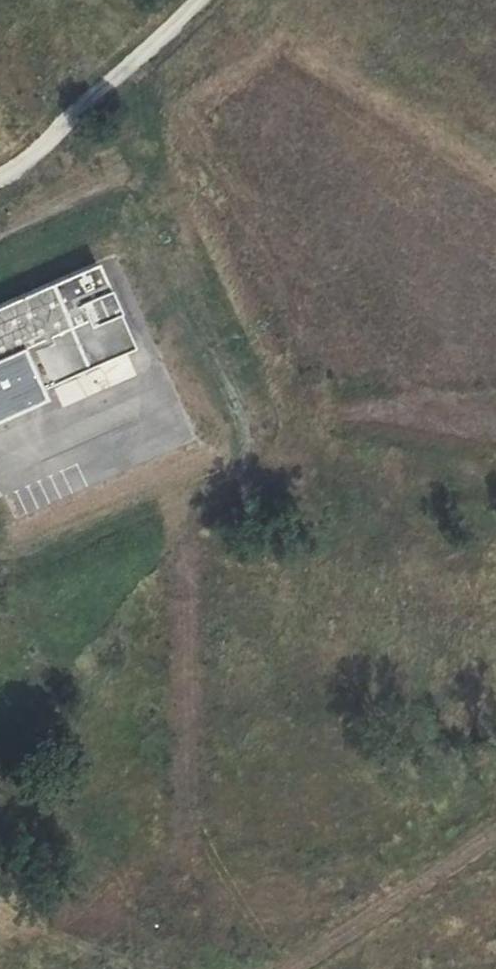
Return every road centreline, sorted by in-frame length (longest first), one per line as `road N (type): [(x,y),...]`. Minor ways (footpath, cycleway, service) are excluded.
road 1 (track): [(0,182),(202,0)]
road 2 (track): [(0,480),(151,416)]

